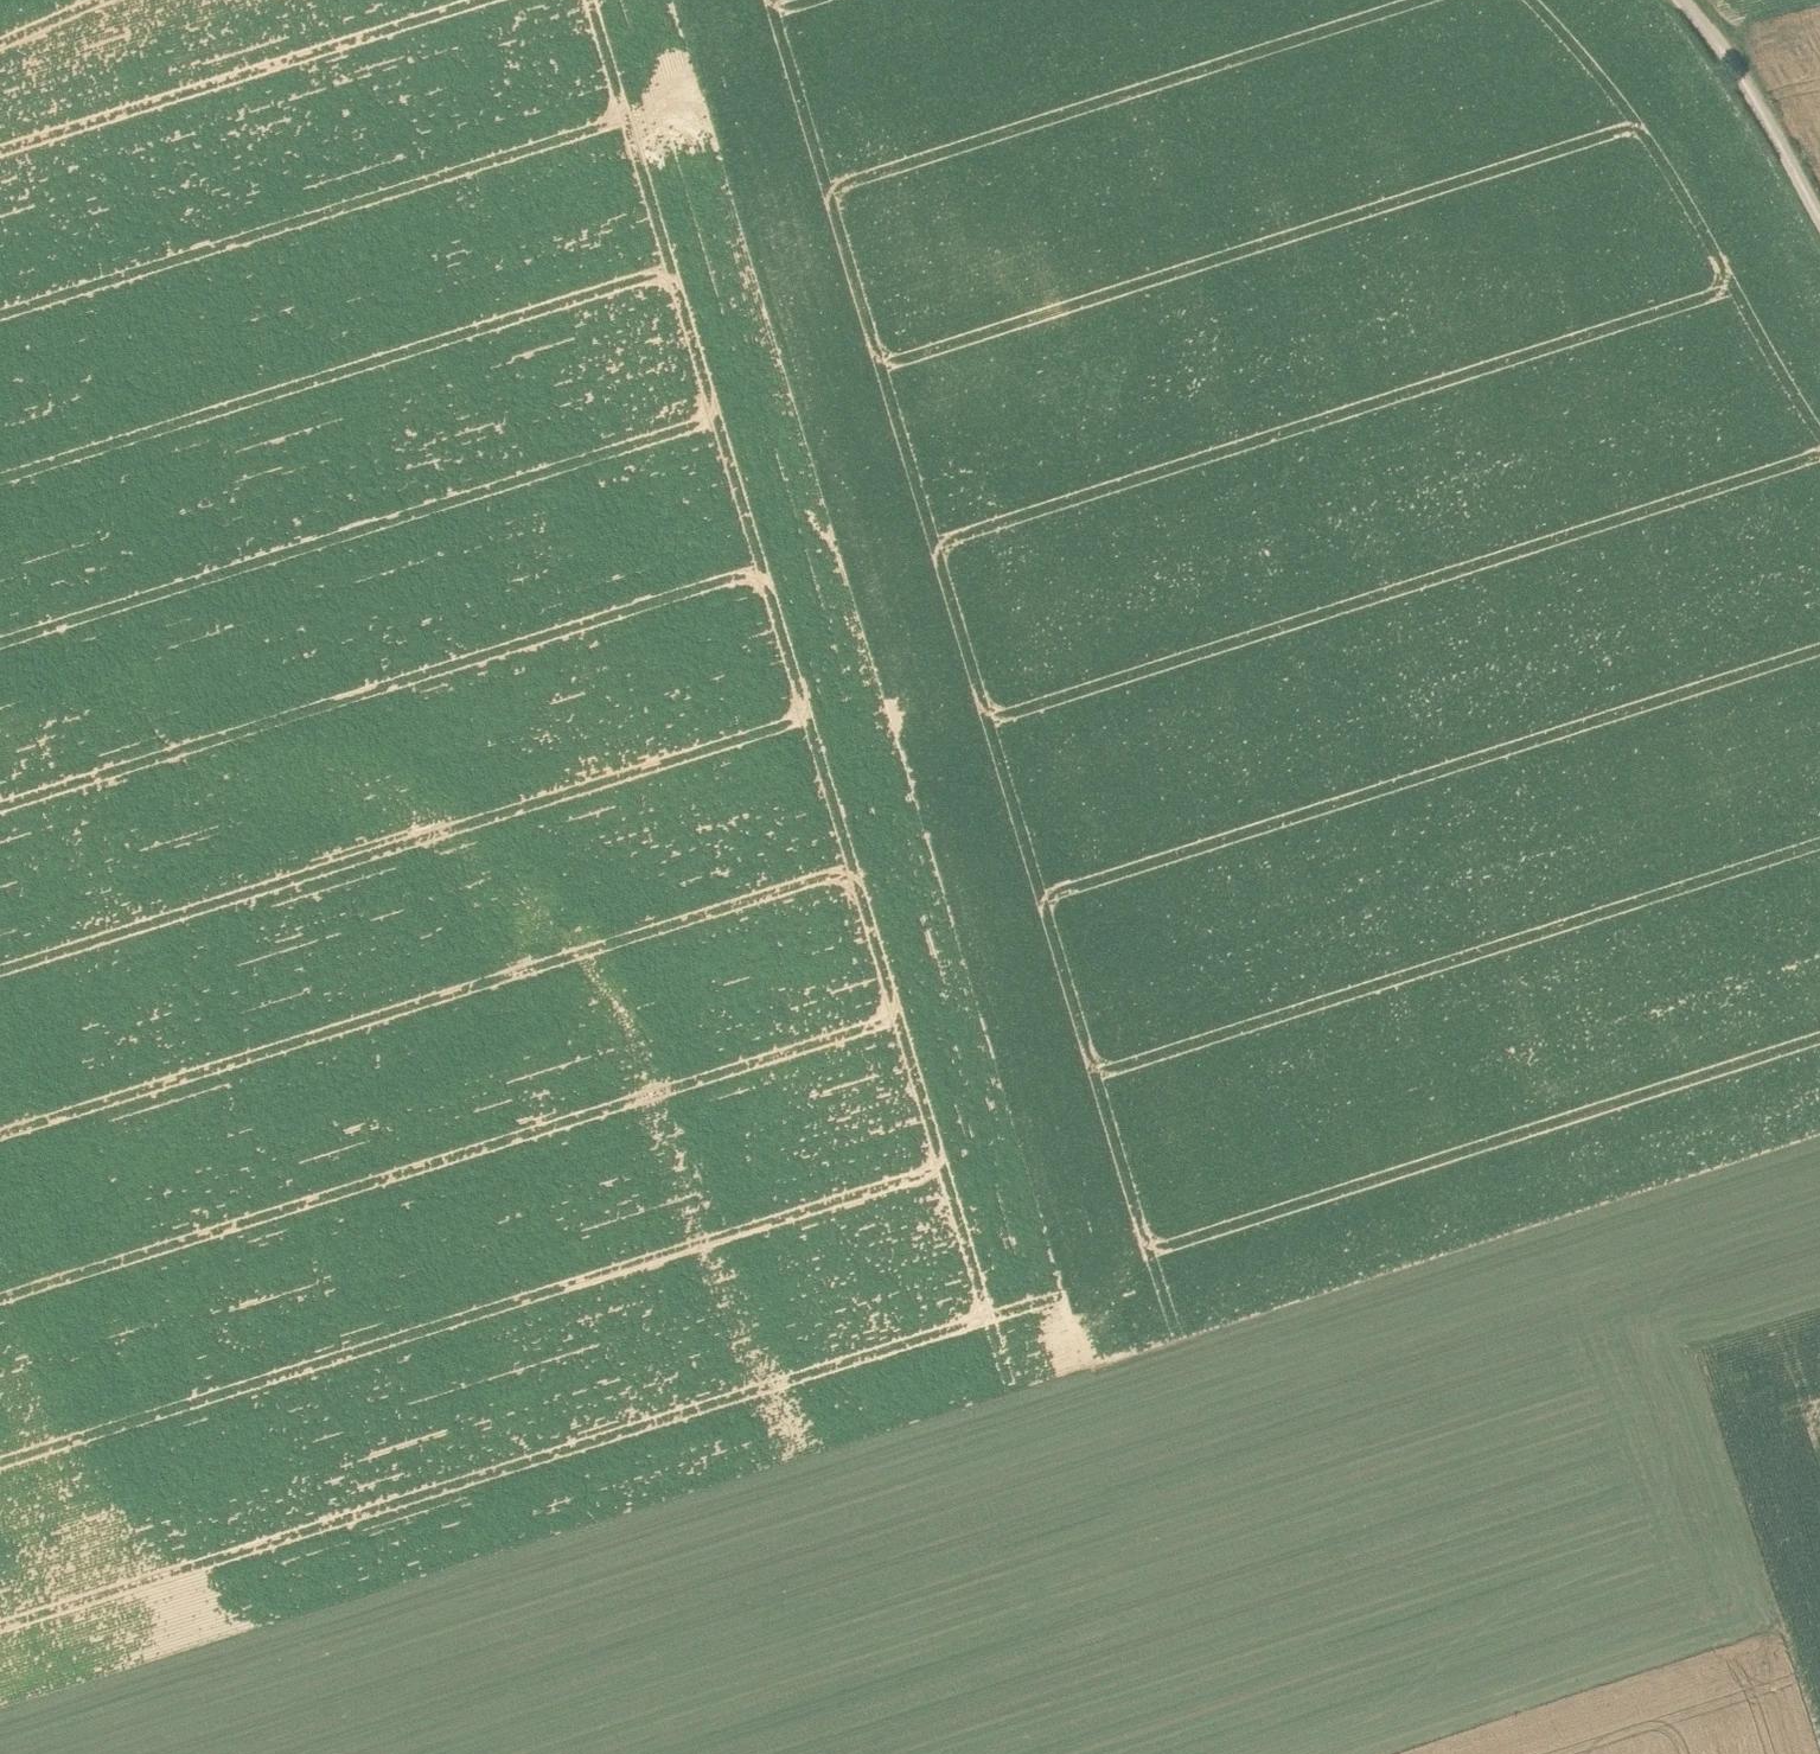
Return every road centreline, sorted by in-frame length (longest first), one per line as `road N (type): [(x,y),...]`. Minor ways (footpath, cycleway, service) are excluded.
road 1 (track): [(1819,218),(1723,49),(1682,0)]

